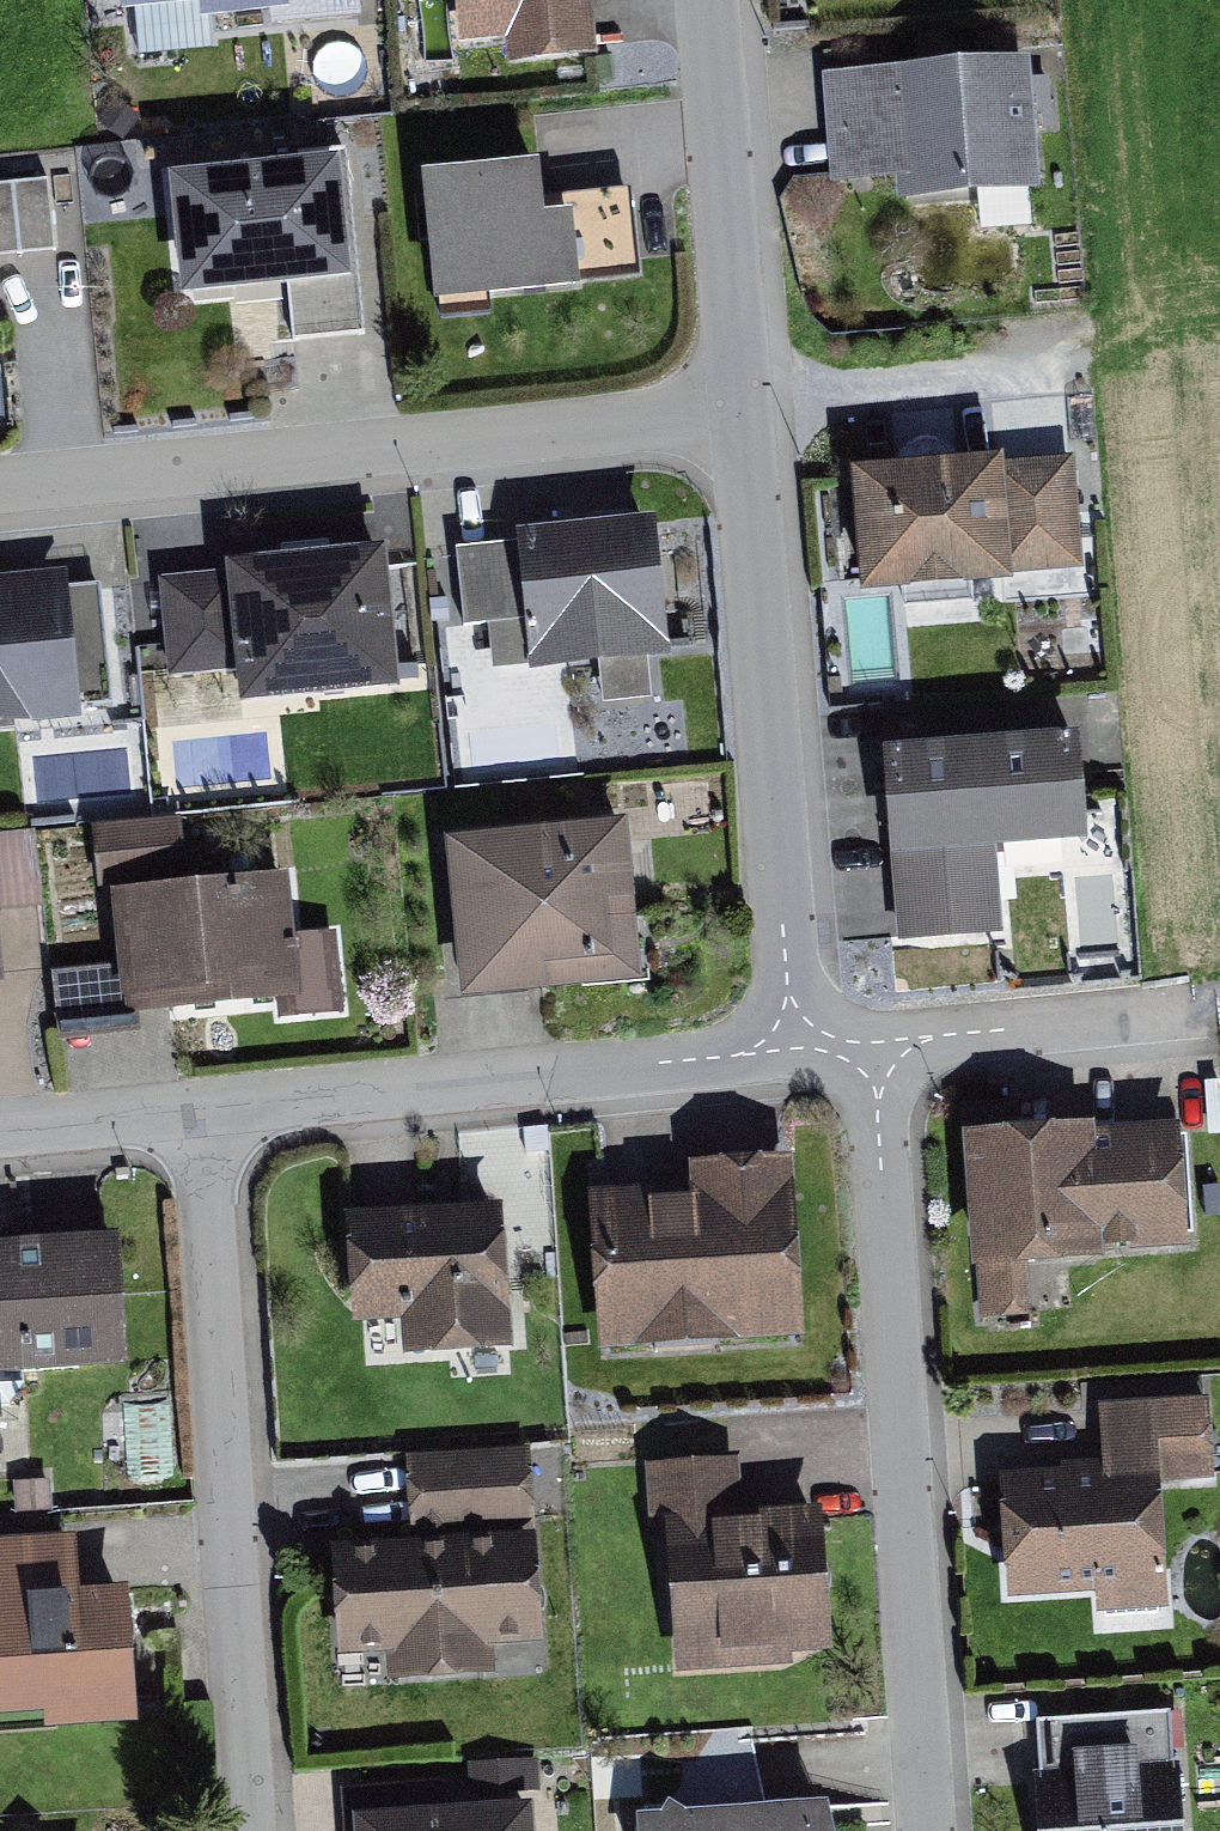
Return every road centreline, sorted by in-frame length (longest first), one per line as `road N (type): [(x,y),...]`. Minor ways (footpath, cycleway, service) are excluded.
road 1 (residential): [(922,1033),(973,1830)]
road 2 (residential): [(778,411),(0,488)]
road 3 (residential): [(245,1830),(196,1124)]
road 4 (residential): [(838,1041),(196,1124)]
road 5 (residential): [(778,411),(838,1041)]
road 6 (residential): [(738,0),(778,411)]
road 7 (residential): [(1219,1004),(922,1033)]
road 8 (residential): [(196,1124),(0,1142)]

